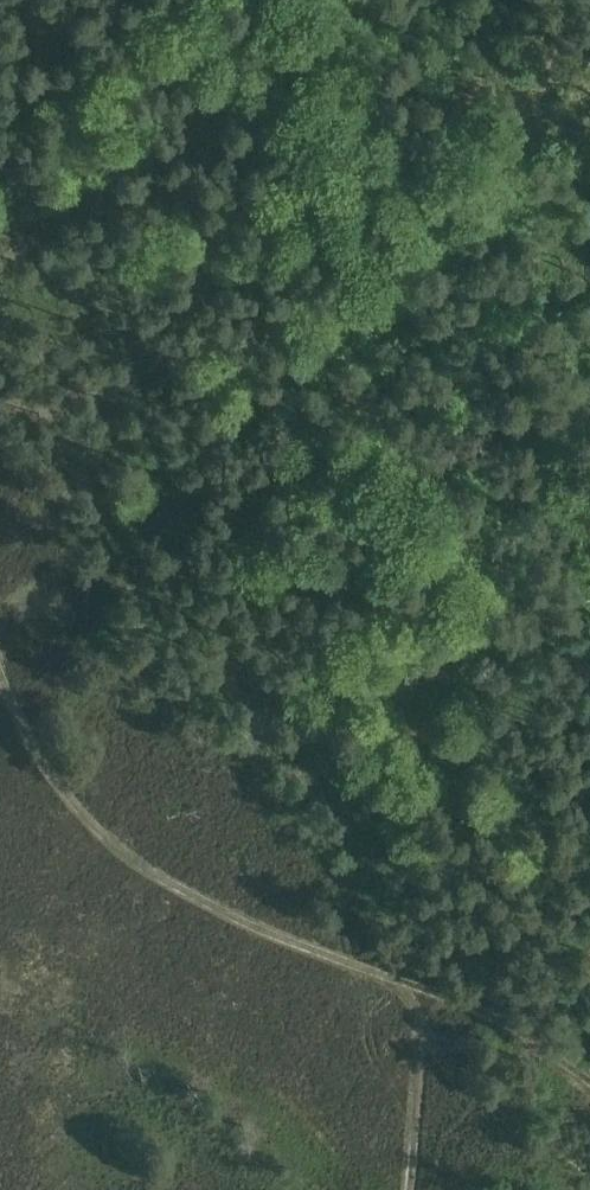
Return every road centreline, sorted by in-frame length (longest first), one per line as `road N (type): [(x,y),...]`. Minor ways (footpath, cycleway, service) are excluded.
road 1 (track): [(589,678),(315,345),(317,329),(345,295),(552,126)]
road 2 (track): [(0,672),(58,784),(130,856),(246,923),(506,1024),(589,1082)]
road 3 (track): [(414,1189),(422,1025),(456,1001)]
road 4 (track): [(451,0),(552,126),(589,105)]

